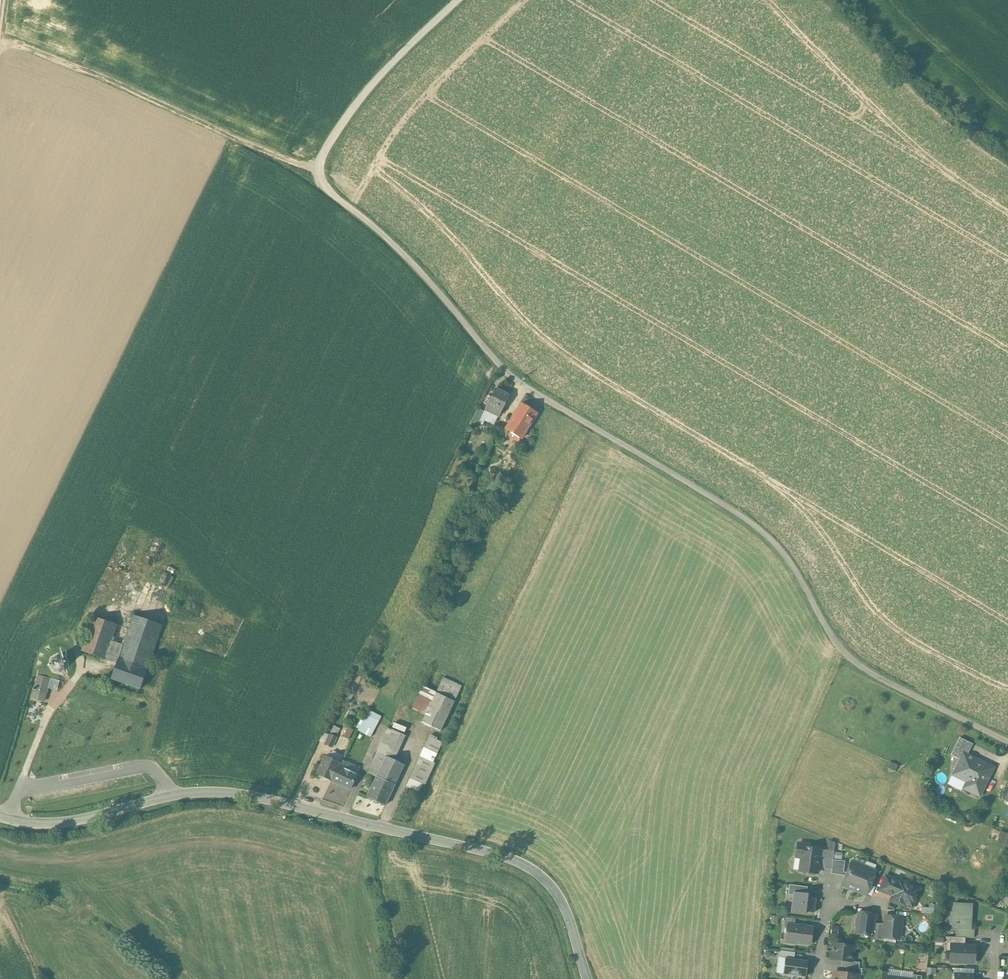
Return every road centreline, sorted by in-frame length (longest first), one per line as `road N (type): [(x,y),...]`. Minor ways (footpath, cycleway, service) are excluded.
road 1 (track): [(957,717),(879,678),(836,643),(778,545),(738,514),(505,370),(425,274),(323,185),(321,160),(349,118),(461,0)]
road 2 (track): [(61,696),(81,671),(85,624),(158,509),(317,173),(101,73),(0,37)]
road 3 (unclassified): [(587,978),(555,888),(529,866),(472,850),(225,792),(65,822),(0,816)]

